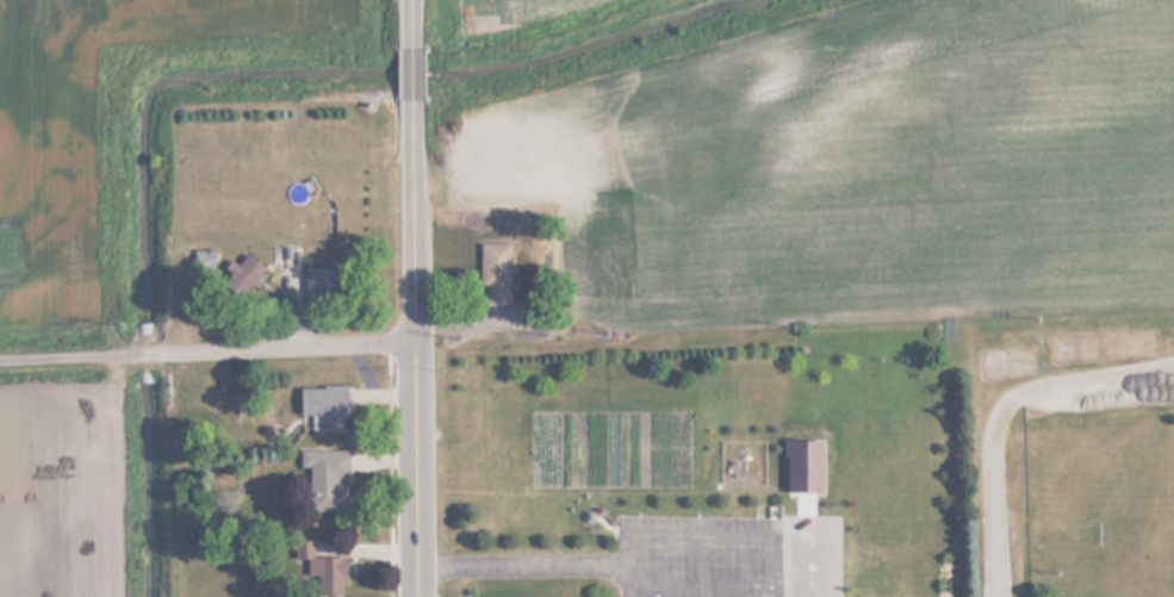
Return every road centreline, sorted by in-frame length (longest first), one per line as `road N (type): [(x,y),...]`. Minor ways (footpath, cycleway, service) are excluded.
road 1 (residential): [(415,342),(0,362)]
road 2 (residential): [(415,342),(416,0)]
road 3 (residential): [(419,596),(415,342)]

